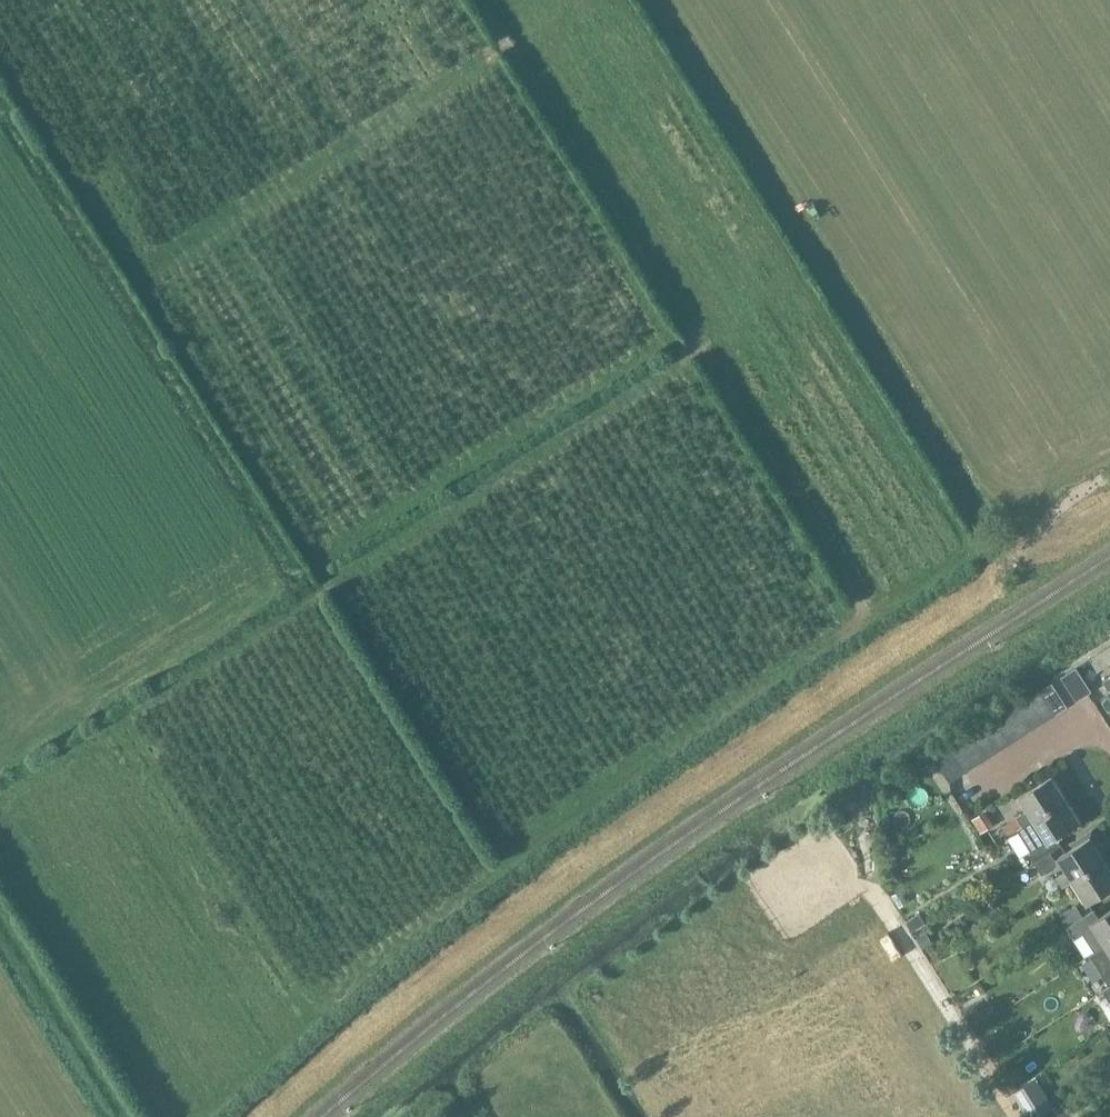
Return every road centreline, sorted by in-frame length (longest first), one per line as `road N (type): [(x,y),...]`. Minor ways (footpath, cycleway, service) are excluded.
road 1 (residential): [(1109,744),(1080,724),(973,791)]

